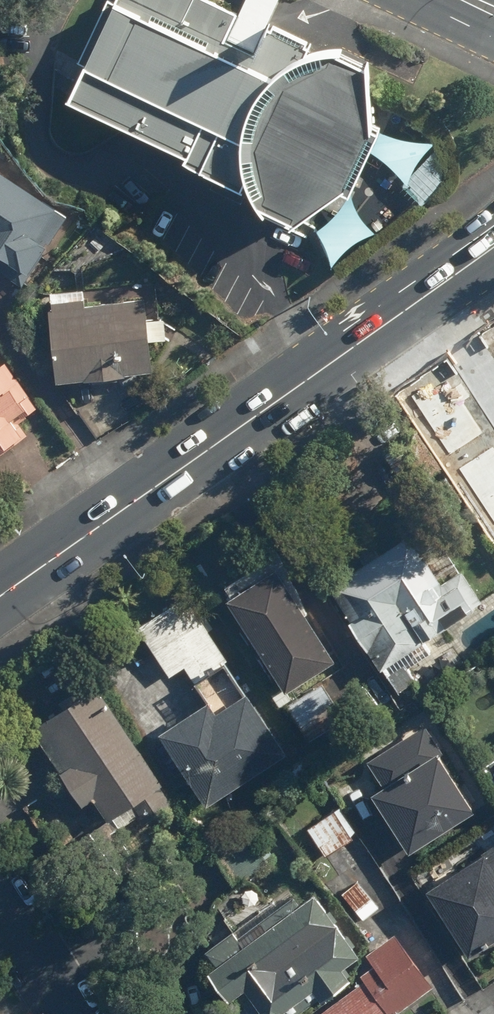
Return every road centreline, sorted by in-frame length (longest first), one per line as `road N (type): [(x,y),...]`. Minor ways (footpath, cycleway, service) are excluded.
road 1 (primary): [(0,596),(493,246)]
road 2 (residential): [(0,901),(71,1013)]

